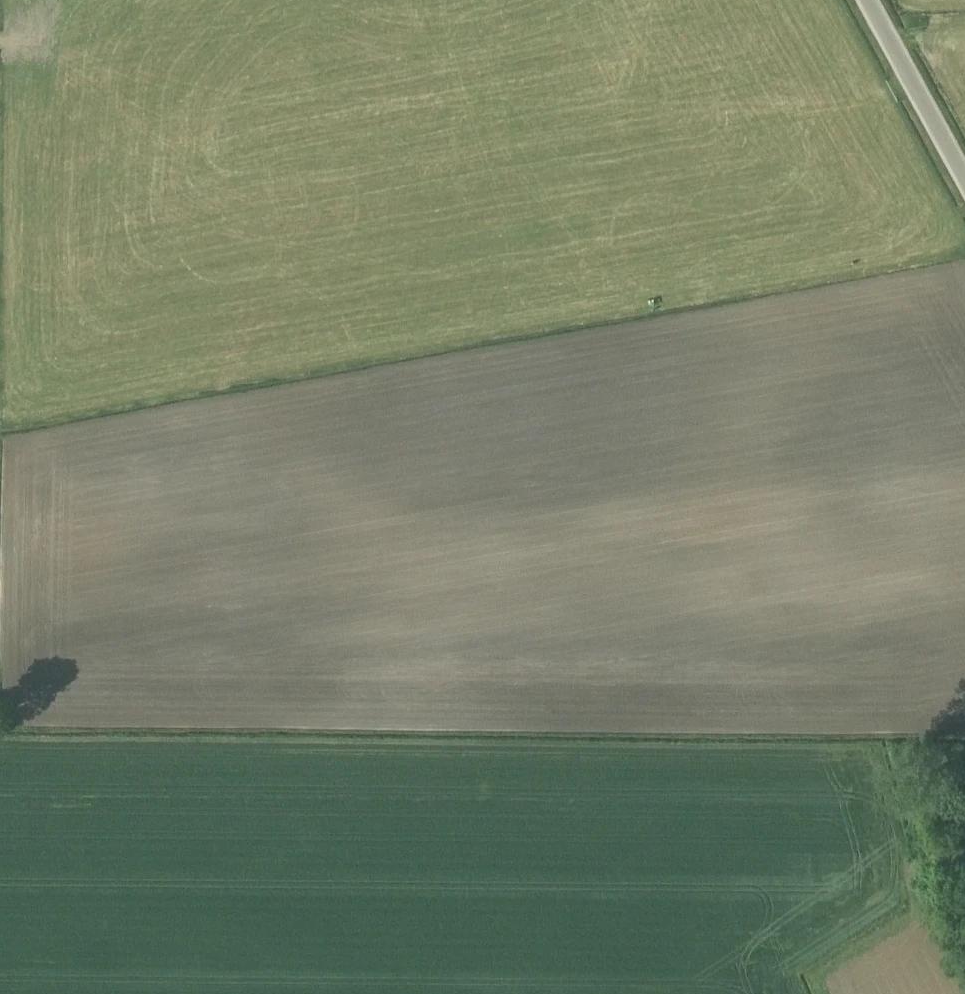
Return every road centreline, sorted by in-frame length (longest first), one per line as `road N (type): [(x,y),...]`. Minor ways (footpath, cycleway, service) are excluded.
road 1 (unclassified): [(964,184),(865,0)]

